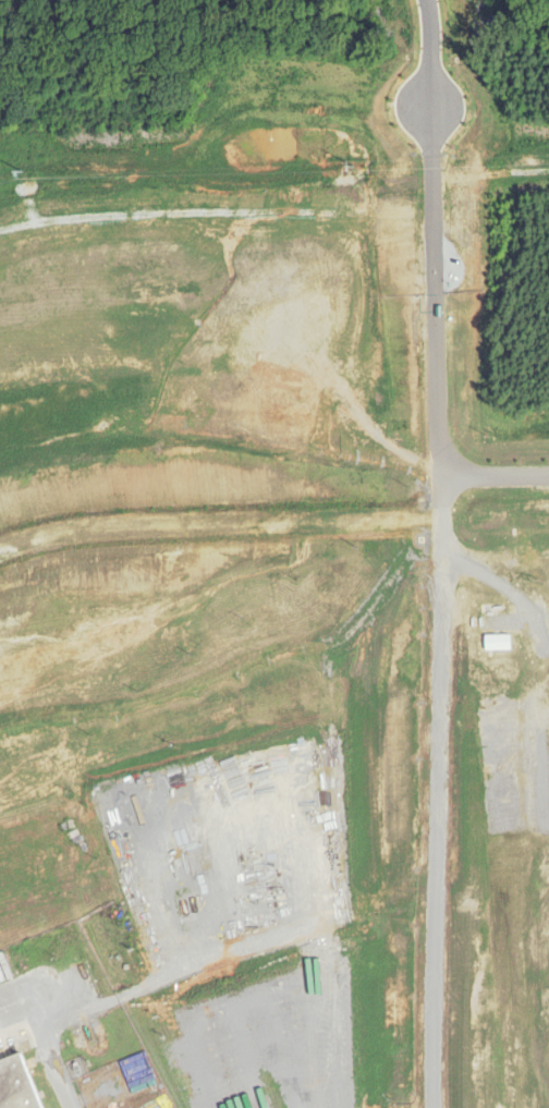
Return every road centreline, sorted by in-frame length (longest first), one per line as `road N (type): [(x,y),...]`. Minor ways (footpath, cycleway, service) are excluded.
road 1 (residential): [(430,924),(442,478),(428,0)]
road 2 (residential): [(319,853),(315,793),(295,772),(235,765),(178,774),(133,795),(123,808),(124,849),(167,977)]
road 3 (residential): [(0,1018),(46,1000),(108,1001),(310,933),(321,916),(319,853)]
road 4 (residential): [(432,1107),(430,924)]
road 5 (residential): [(143,905),(320,876)]
road 6 (residential): [(413,130),(403,99),(420,83),(438,83),(454,104),(451,121),(438,133),(413,130)]
road 7 (residential): [(319,853),(300,824),(273,814),(211,830),(192,851)]

